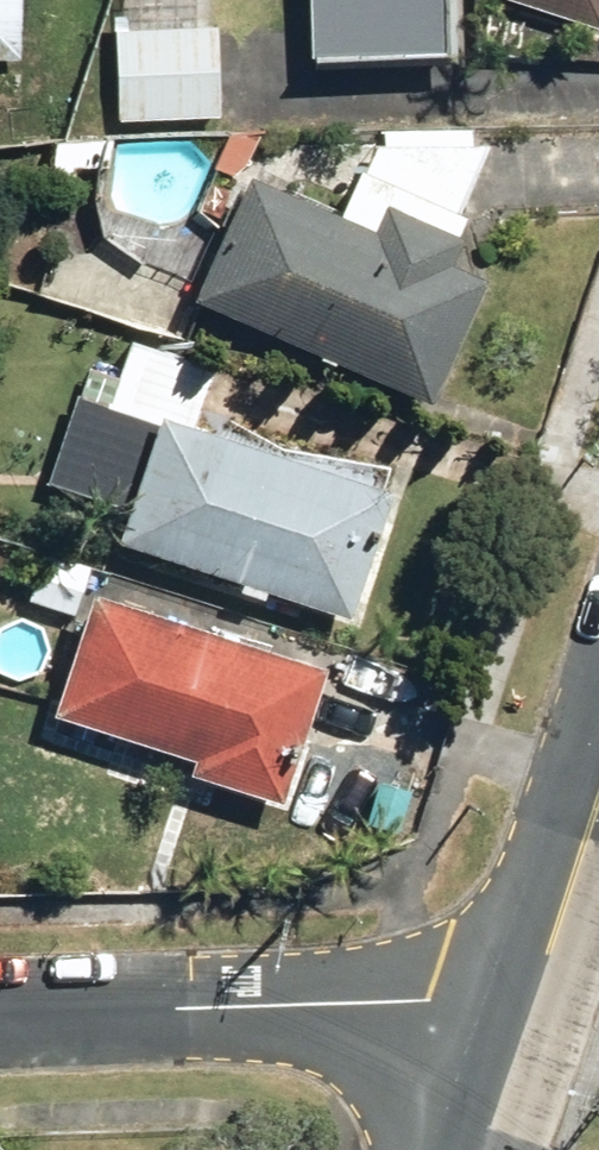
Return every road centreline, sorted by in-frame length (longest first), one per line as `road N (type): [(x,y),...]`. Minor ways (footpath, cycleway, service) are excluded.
road 1 (residential): [(527,1024),(424,997),(0,1015)]
road 2 (secondary): [(527,1024),(598,804)]
road 3 (secondary): [(485,1149),(527,1024)]

